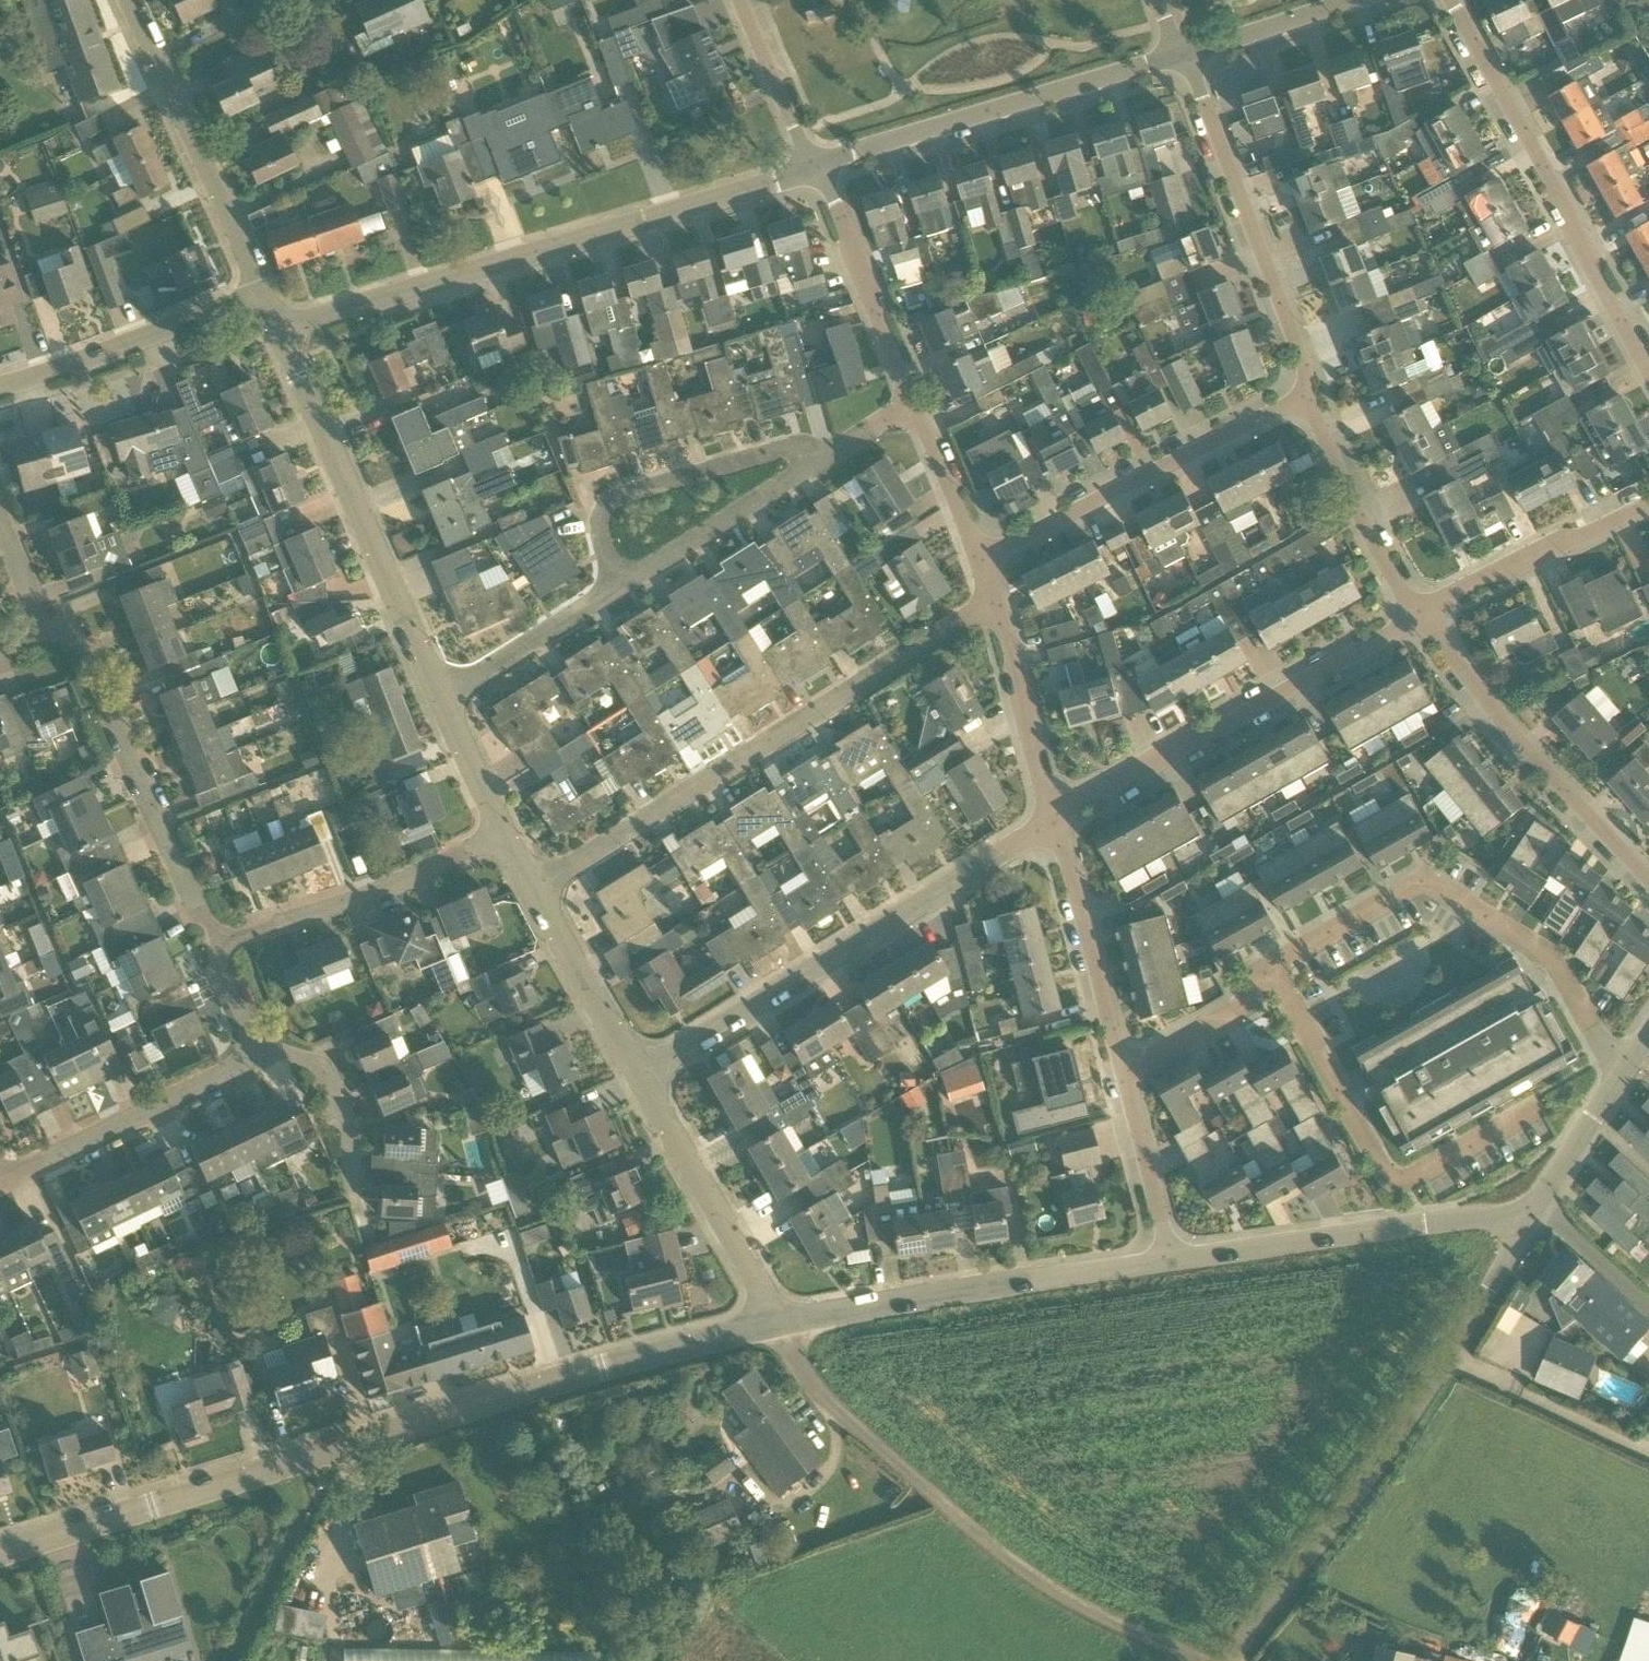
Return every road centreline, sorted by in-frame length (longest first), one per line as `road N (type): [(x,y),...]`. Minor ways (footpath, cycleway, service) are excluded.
road 1 (tertiary): [(0,1556),(217,1480),(774,1325)]
road 2 (residential): [(278,327),(818,161)]
road 3 (track): [(774,1325),(812,1388),(901,1475),(1071,1595),(1209,1660)]
road 4 (unclassified): [(1238,1660),(1426,1394),(1539,1205)]
road 5 (residential): [(535,891),(994,613)]
road 6 (residential): [(641,1082),(1055,827)]
road 7 (residential): [(1281,979),(1412,893),(1432,891),(1554,966),(1618,1079)]
road 8 (residential): [(1055,827),(1425,621)]
road 9 (residential): [(1648,365),(1456,0)]
road 10 (residential): [(444,700),(278,327)]
road 11 (tertiary): [(774,1325),(1170,1263)]
road 12 (residential): [(1281,979),(1387,1176),(1411,1180),(1539,1114)]
road 13 (residential): [(818,161),(1191,55)]
road 14 (tertiary): [(1170,1263),(1539,1205)]
road 15 (residential): [(978,555),(1308,393)]
road 16 (residential): [(1308,393),(1191,55)]
road 17 (residential): [(1648,889),(1500,729),(1425,621)]
road 18 (residential): [(211,953),(107,713),(85,675),(54,645)]
road 19 (residential): [(264,295),(120,0)]
road 20 (residential): [(211,953),(507,843)]
road 21 (residential): [(622,588),(605,537),(615,502),(792,453),(817,466)]
road 22 (residential): [(0,1193),(257,1064)]
road 23 (residential): [(264,295),(0,389)]
road 24 (residential): [(774,1325),(641,1082)]
road 25 (residential): [(1122,1078),(1055,827)]
road 26 (residential): [(913,402),(818,161)]
road 27 (residential): [(1425,621),(1308,393)]
road 28 (residential): [(1425,621),(1648,505)]
road 29 (residential): [(622,588),(817,466)]
road 30 (residential): [(360,1216),(352,1141),(313,1060),(291,1053),(257,1064)]
road 31 (residential): [(1055,827),(994,613)]
road 32 (track): [(291,1460),(305,1507),(229,1660)]
road 33 (residential): [(641,1082),(535,891)]
road 34 (residential): [(444,700),(622,588)]
road 35 (residential): [(1170,1263),(1122,1078)]
road 36 (residential): [(1122,1078),(1262,1004),(1281,979)]
road 37 (residential): [(818,161),(739,0)]
road 38 (residential): [(978,555),(913,402)]
road 39 (residential): [(1191,55),(1347,0)]
road 40 (residential): [(507,843),(444,700)]
road 41 (tertiary): [(1539,1205),(1618,1079)]
road 42 (residential): [(54,645),(0,520)]

